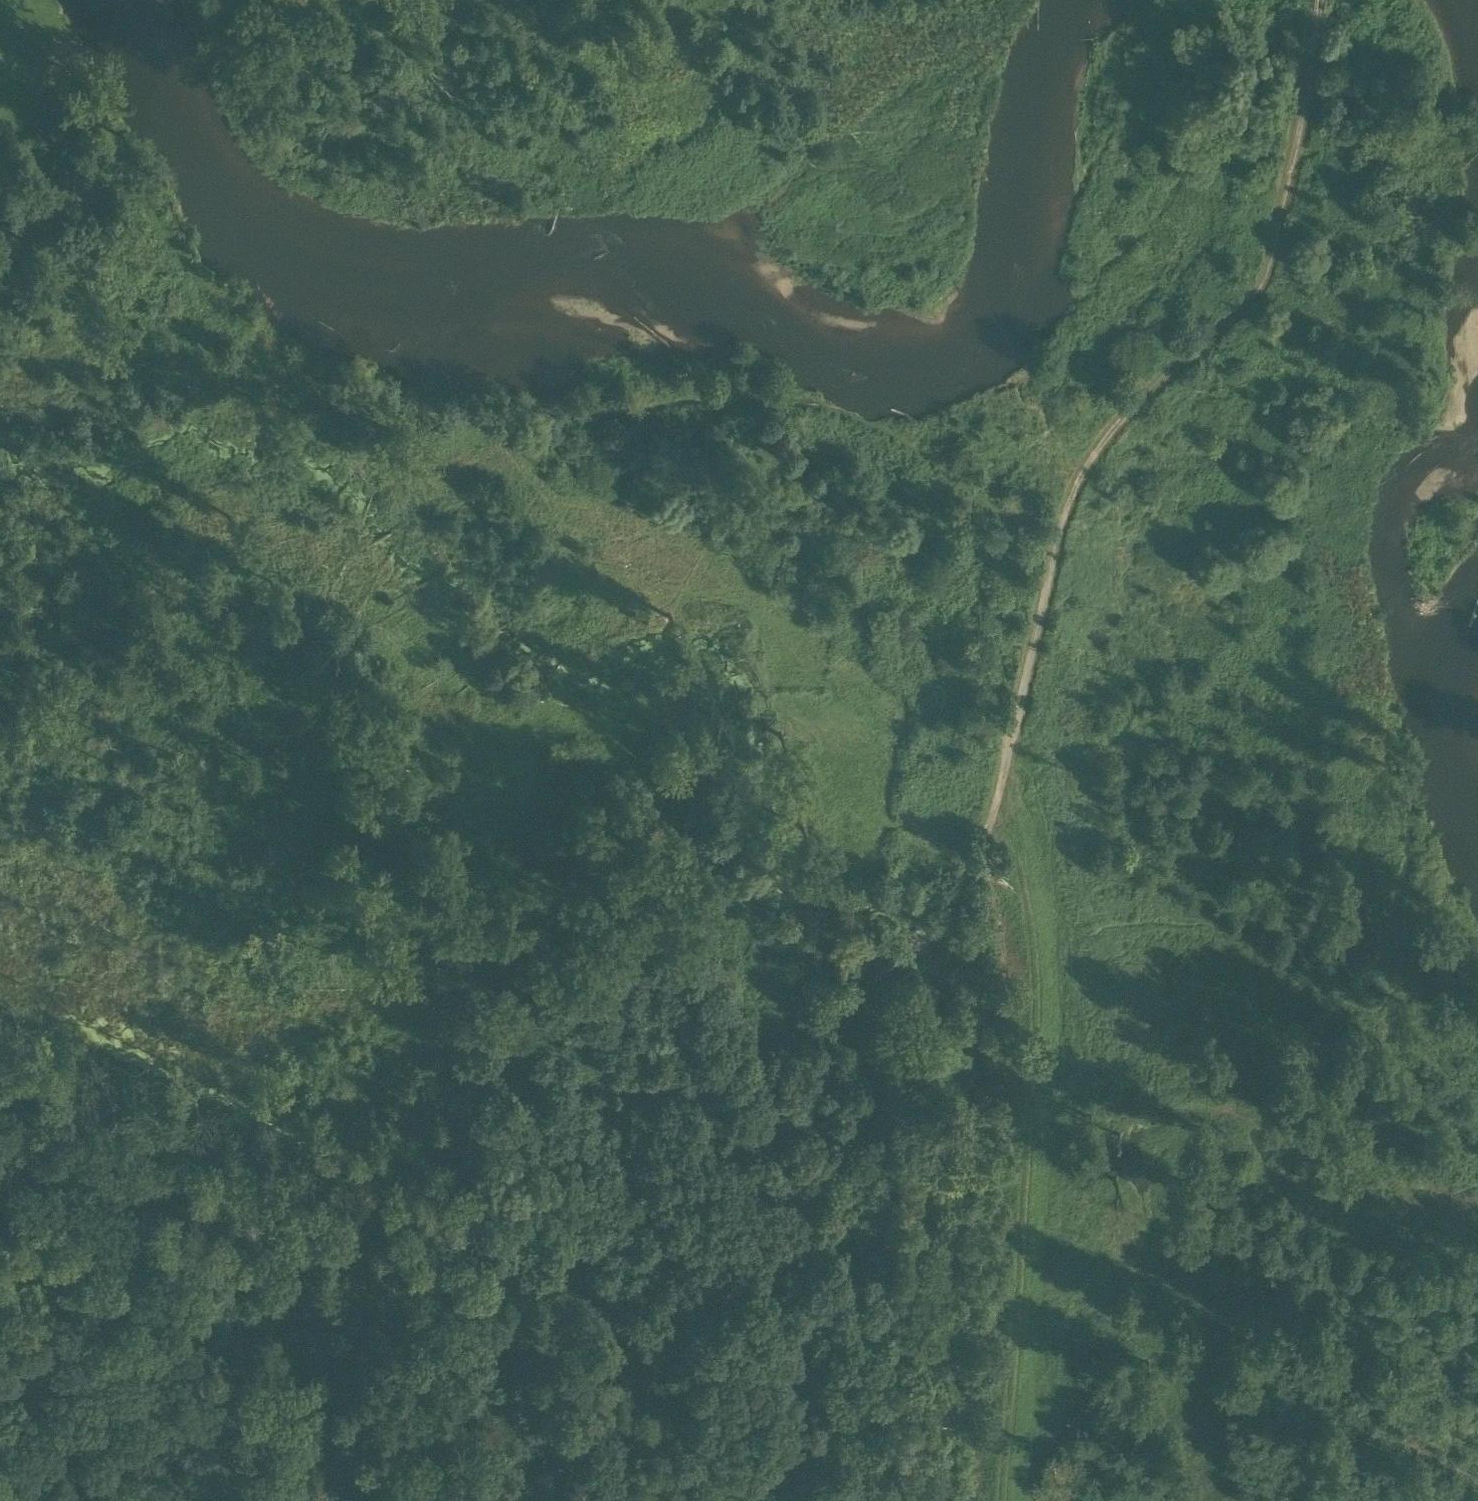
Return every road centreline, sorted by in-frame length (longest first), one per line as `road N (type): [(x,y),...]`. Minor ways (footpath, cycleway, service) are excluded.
road 1 (track): [(869,1500),(890,1253),(886,1091),(866,993),(946,918),(999,792),(1067,509),(1122,420),(1261,283),(1298,139),(1321,0)]
road 2 (track): [(1057,549),(872,420),(802,402),(677,400),(502,420),(367,396),(256,340),(190,275),(91,110)]

